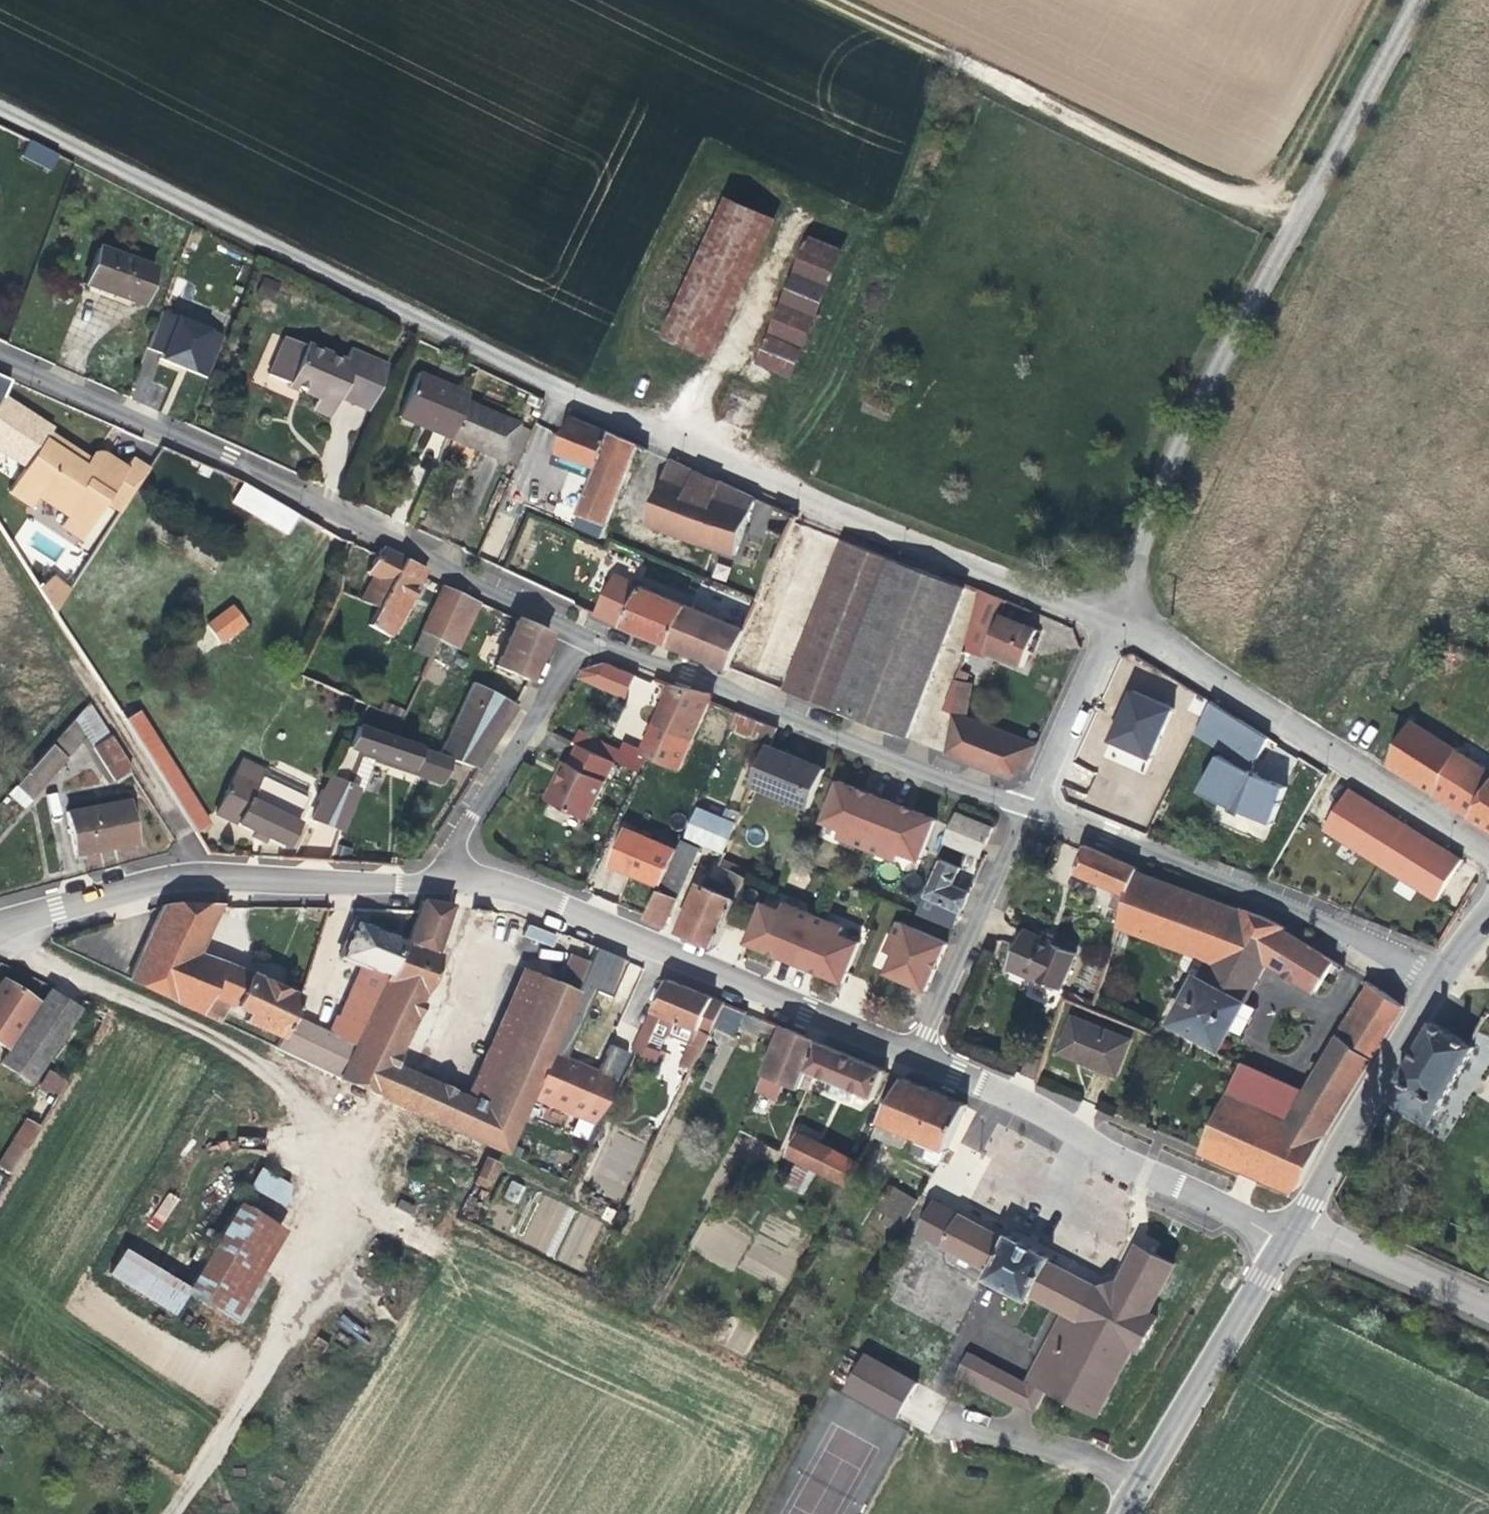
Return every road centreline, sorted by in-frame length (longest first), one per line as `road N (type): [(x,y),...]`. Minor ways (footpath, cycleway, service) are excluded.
road 1 (residential): [(456,342),(811,501),(1111,614)]
road 2 (unclassified): [(1419,0),(1297,224),(1111,614)]
road 3 (residential): [(585,632),(0,358)]
road 4 (residential): [(428,883),(511,886),(917,1060)]
road 5 (track): [(838,0),(1297,224)]
road 6 (residential): [(452,1159),(42,961),(0,948)]
road 7 (residential): [(1031,804),(585,632)]
road 8 (residential): [(1111,614),(1488,851)]
road 9 (residential): [(1436,986),(1297,914),(1031,804)]
road 10 (residential): [(0,929),(33,912),(188,876),(428,883)]
road 11 (residential): [(917,1060),(1295,1222)]
road 12 (secondary): [(1120,1513),(1295,1222)]
road 13 (residential): [(585,632),(428,883)]
road 14 (residential): [(917,1060),(1031,804)]
road 15 (secondary): [(1295,1222),(1436,986)]
road 16 (residential): [(1295,1222),(1488,1311)]
road 17 (residential): [(1031,804),(1111,614)]

